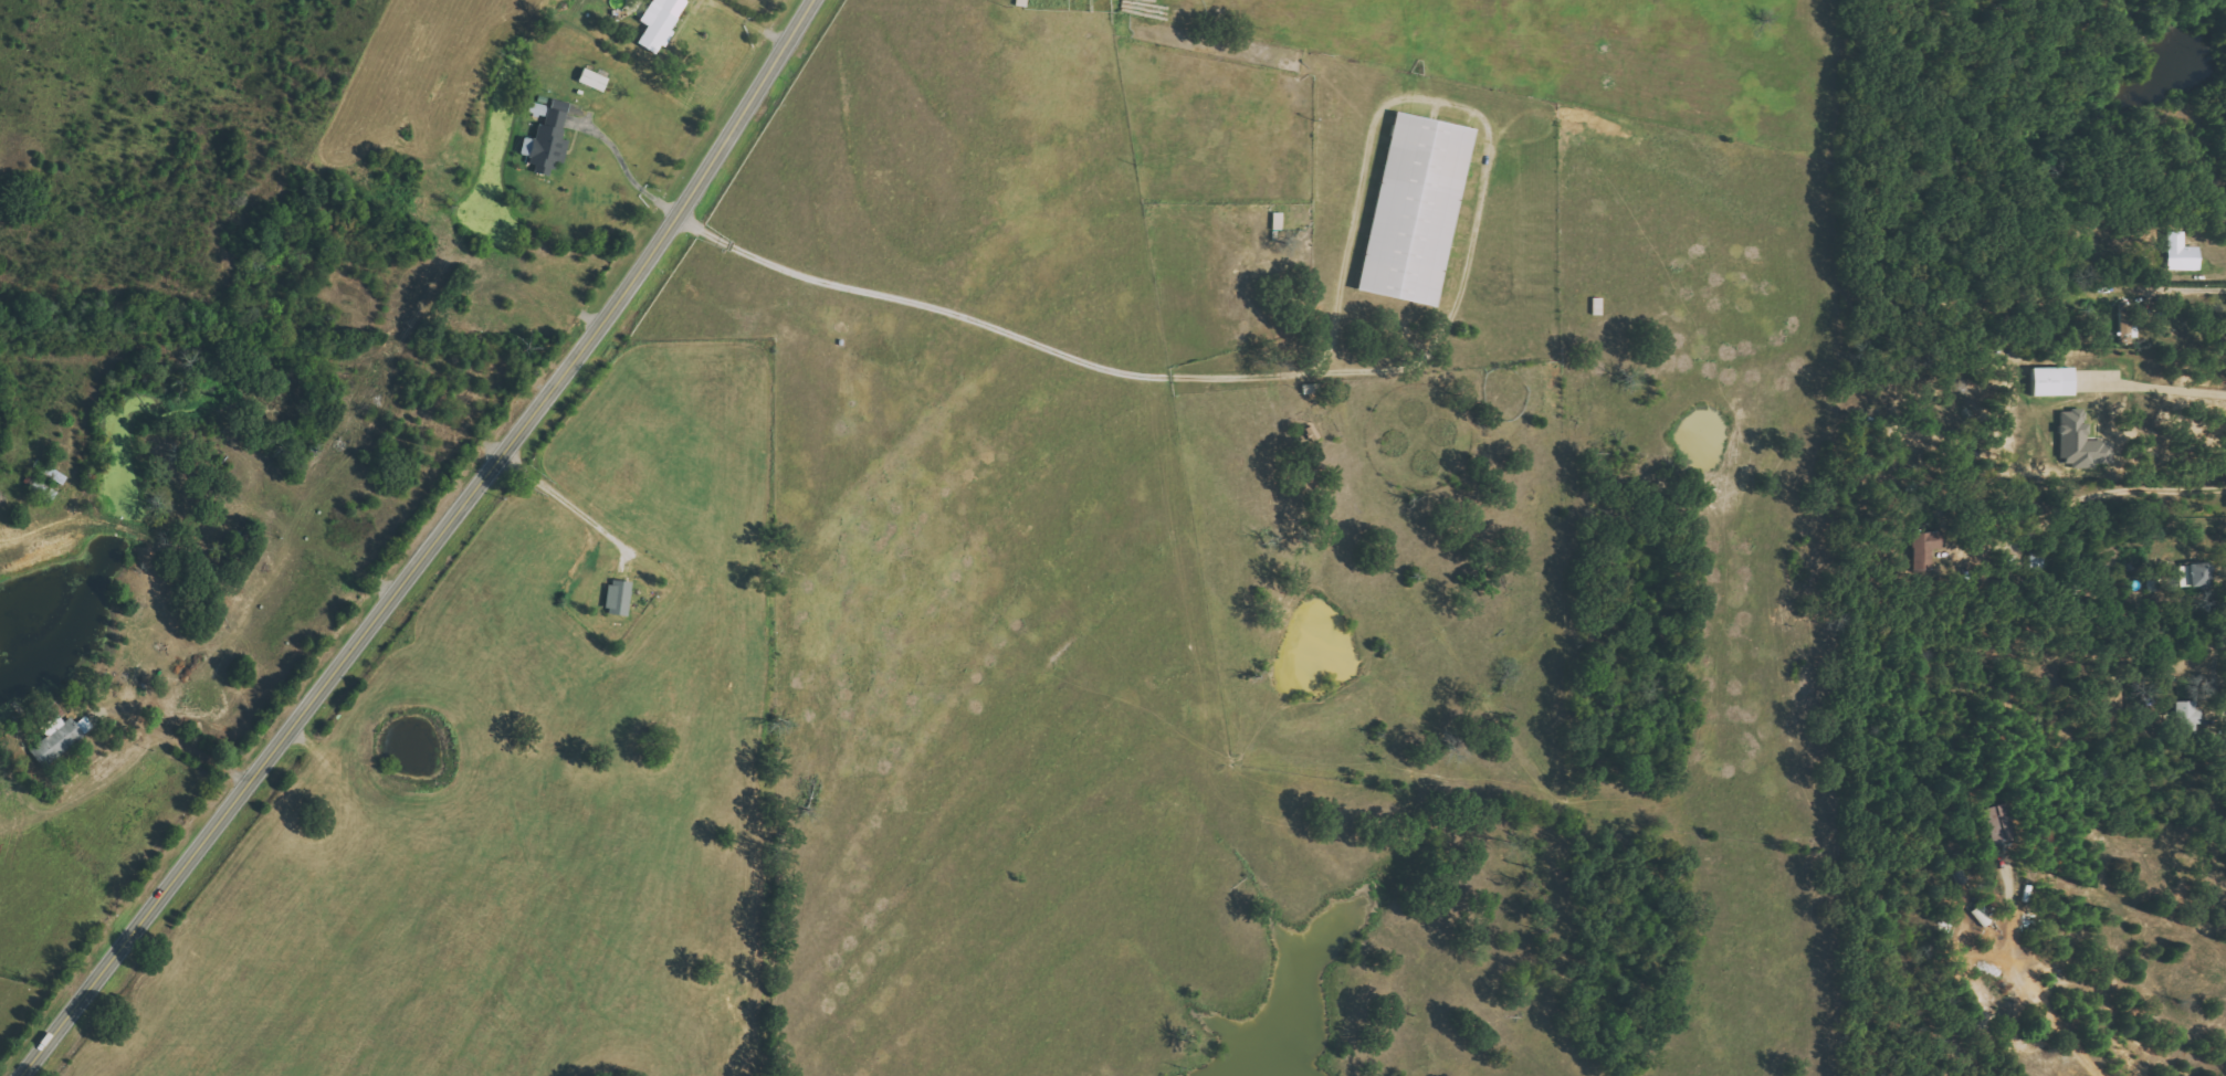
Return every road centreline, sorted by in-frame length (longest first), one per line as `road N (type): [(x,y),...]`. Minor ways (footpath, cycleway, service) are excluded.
road 1 (secondary): [(815,0),(597,341),(23,1075)]

